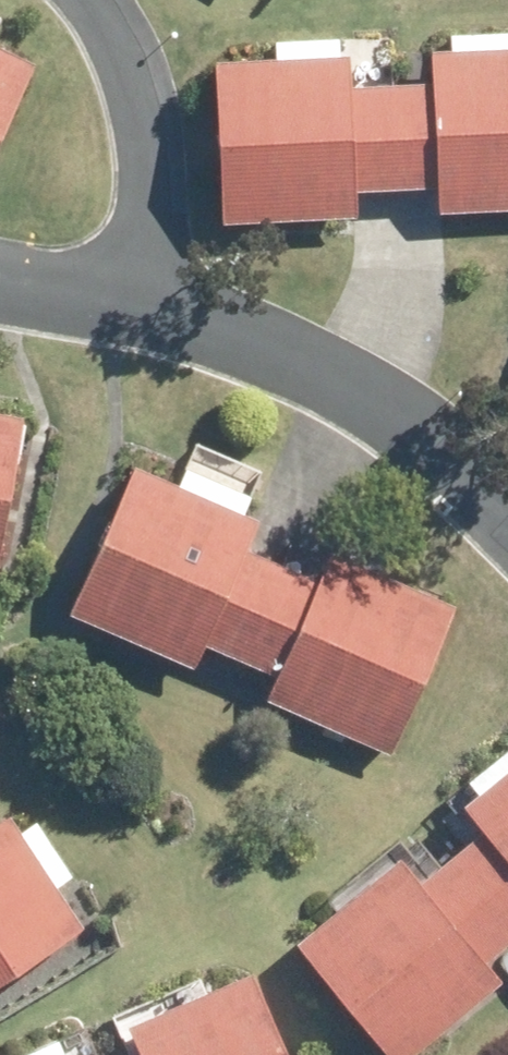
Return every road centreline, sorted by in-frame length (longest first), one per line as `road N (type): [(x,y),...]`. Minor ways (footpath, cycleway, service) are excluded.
road 1 (residential): [(141,306),(290,350),(410,425),(507,520)]
road 2 (residential): [(88,0),(120,29),(144,86),(154,137),(152,248),(141,306)]
road 3 (residential): [(0,281),(141,306)]

